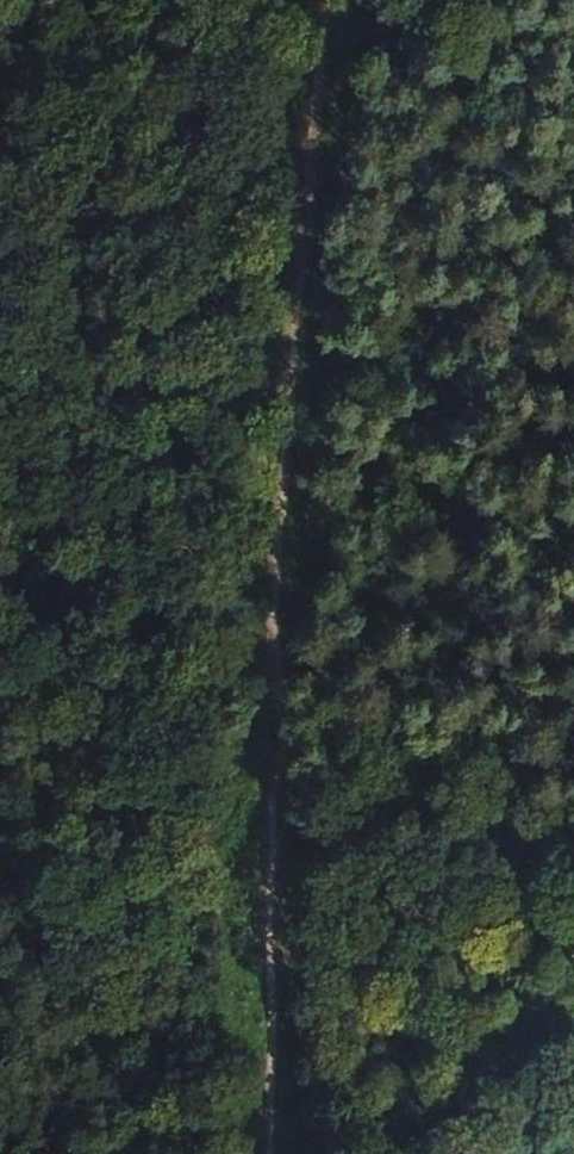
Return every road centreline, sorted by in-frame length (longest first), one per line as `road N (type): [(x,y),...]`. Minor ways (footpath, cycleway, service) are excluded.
road 1 (track): [(318,0),(266,765)]
road 2 (track): [(266,765),(268,931),(250,1153)]
road 3 (track): [(266,765),(573,923)]
road 4 (track): [(0,623),(266,765)]

